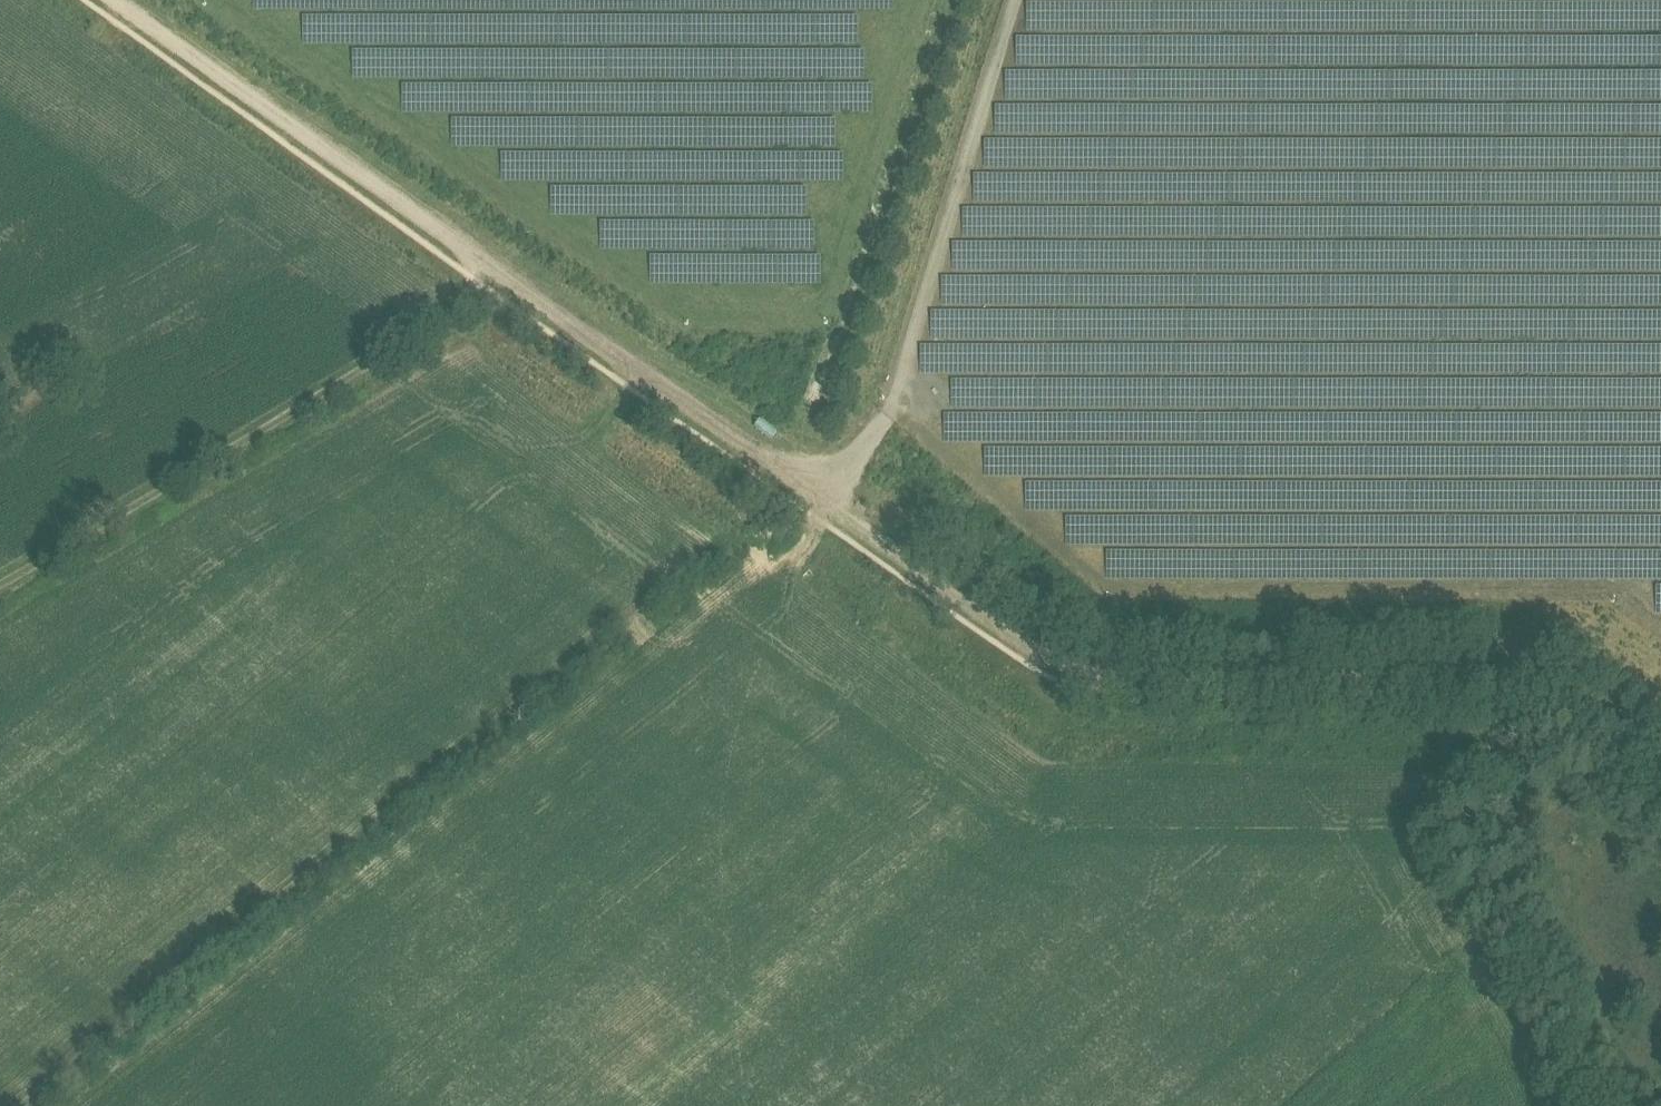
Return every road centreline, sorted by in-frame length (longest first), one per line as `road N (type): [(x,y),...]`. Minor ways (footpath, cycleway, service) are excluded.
road 1 (track): [(1660,762),(1529,682),(1097,681),(1056,669),(118,0)]

